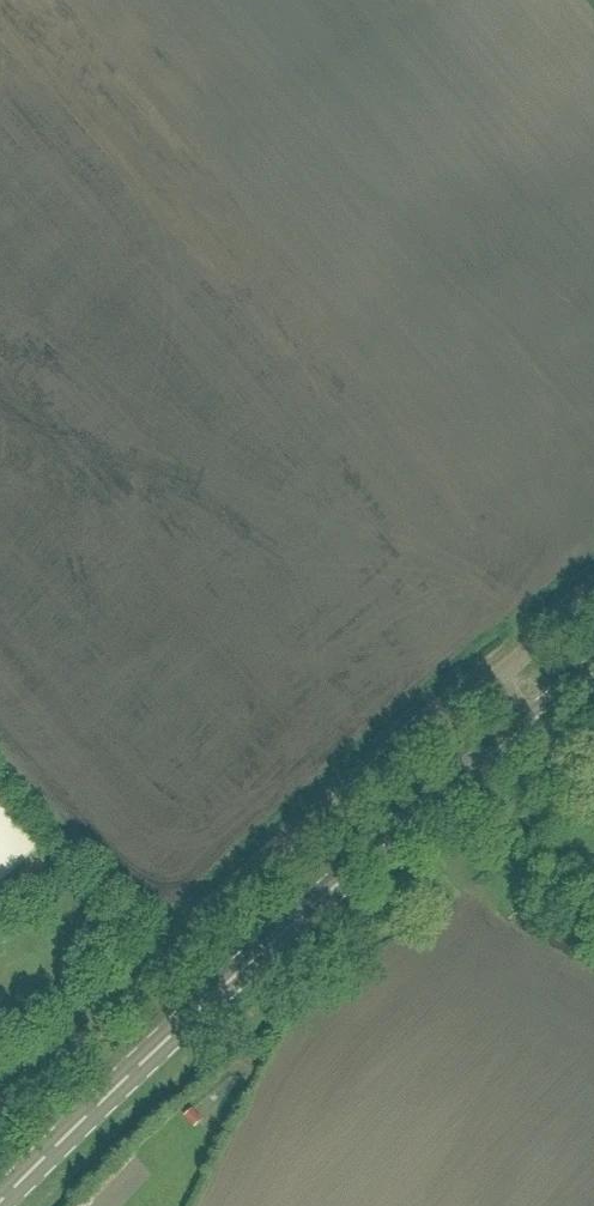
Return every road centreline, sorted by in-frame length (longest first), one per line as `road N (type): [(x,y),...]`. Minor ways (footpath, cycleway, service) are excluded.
road 1 (tertiary): [(0,1205),(217,986),(593,664)]
road 2 (unclassified): [(0,1130),(333,817),(593,604)]

